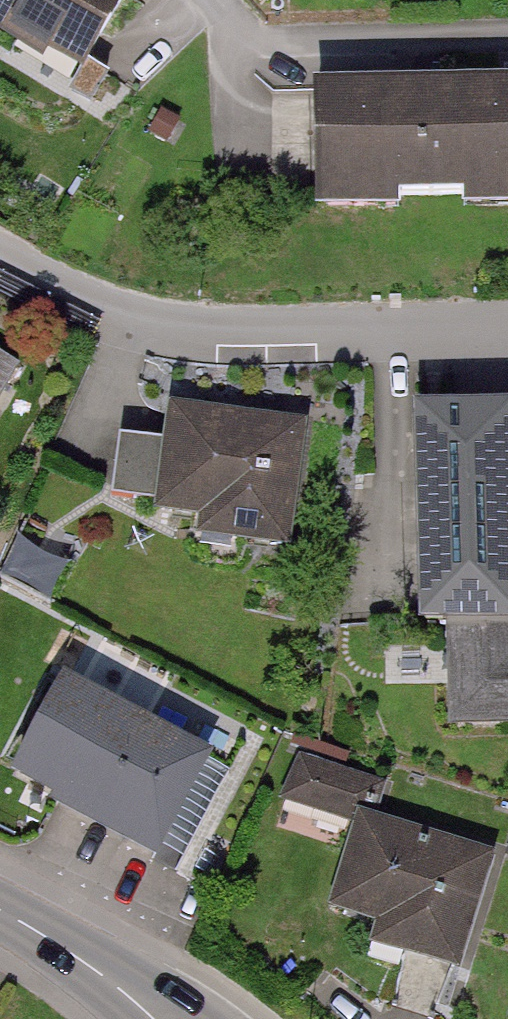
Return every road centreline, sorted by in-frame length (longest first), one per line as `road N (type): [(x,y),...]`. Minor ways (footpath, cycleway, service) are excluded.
road 1 (residential): [(0,255),(109,314),(180,334),(507,329)]
road 2 (secondary): [(0,910),(160,1018)]

